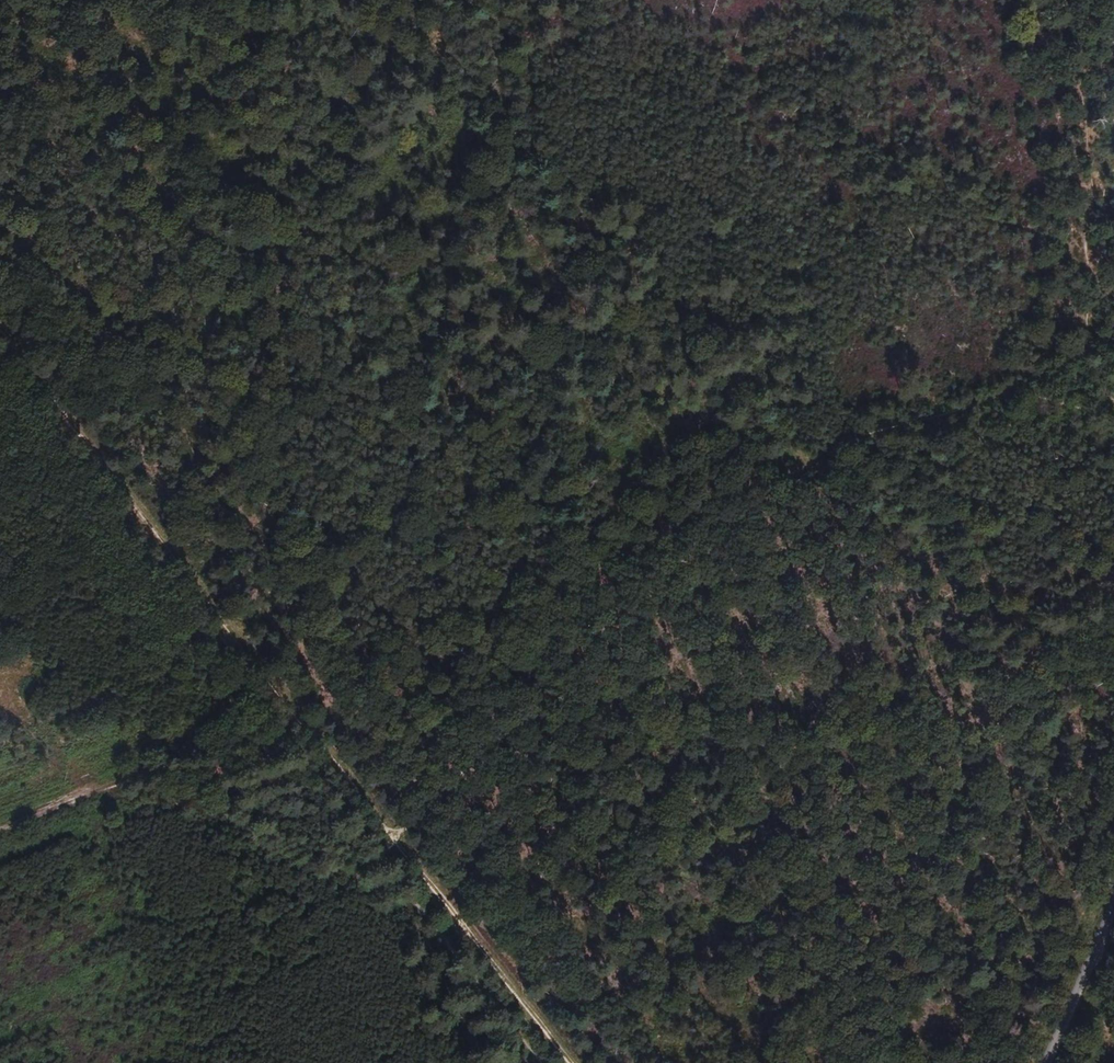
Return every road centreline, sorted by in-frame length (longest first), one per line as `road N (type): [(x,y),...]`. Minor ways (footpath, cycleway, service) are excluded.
road 1 (track): [(537,1062),(0,364)]
road 2 (track): [(0,827),(273,719),(297,698)]
road 3 (unclassified): [(1113,896),(1043,1062)]

